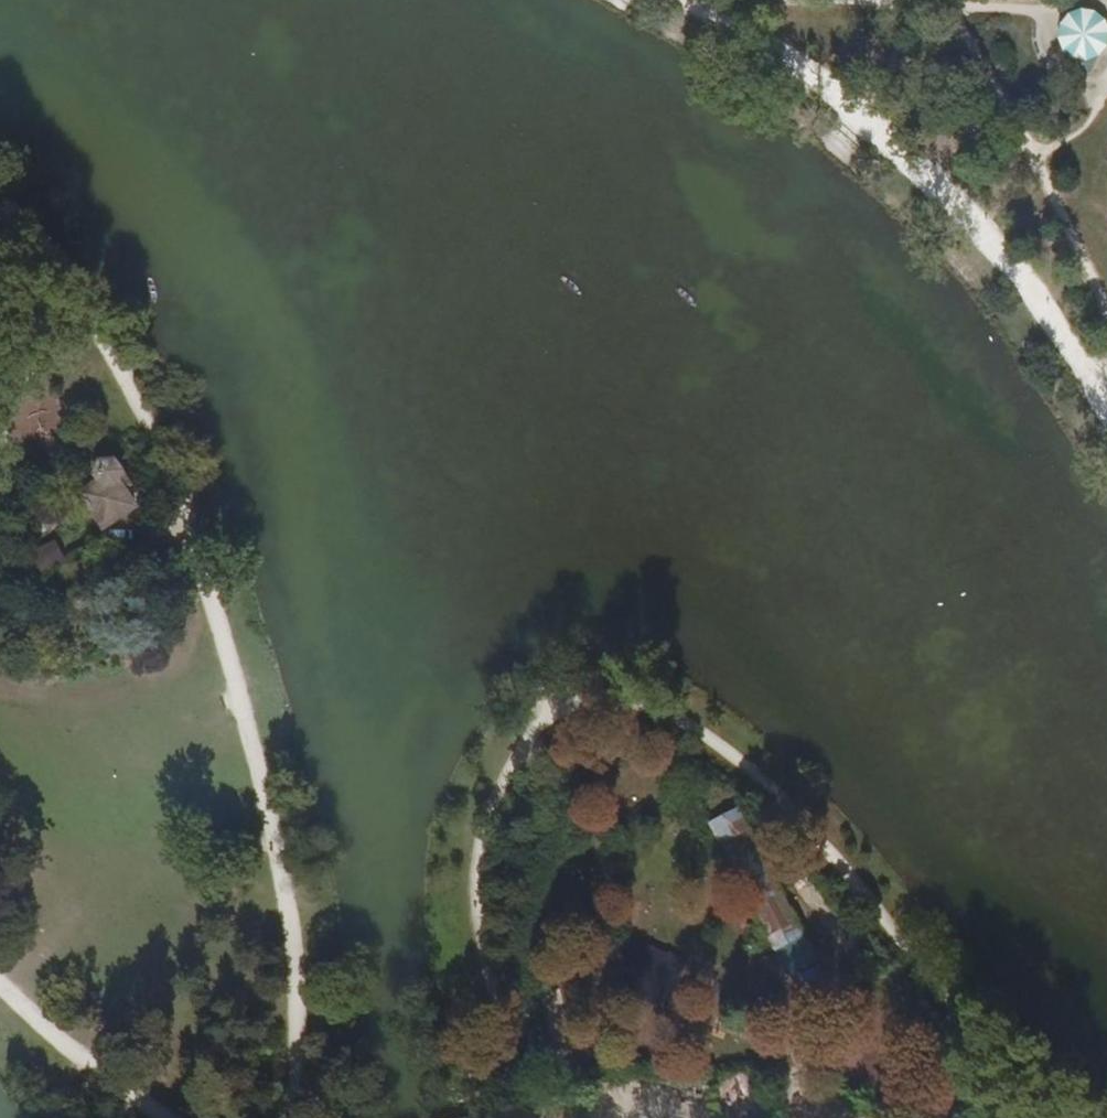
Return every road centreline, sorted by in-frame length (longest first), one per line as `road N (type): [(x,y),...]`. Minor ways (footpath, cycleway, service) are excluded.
road 1 (track): [(705,0),(845,100),(1027,298),(1106,415)]

